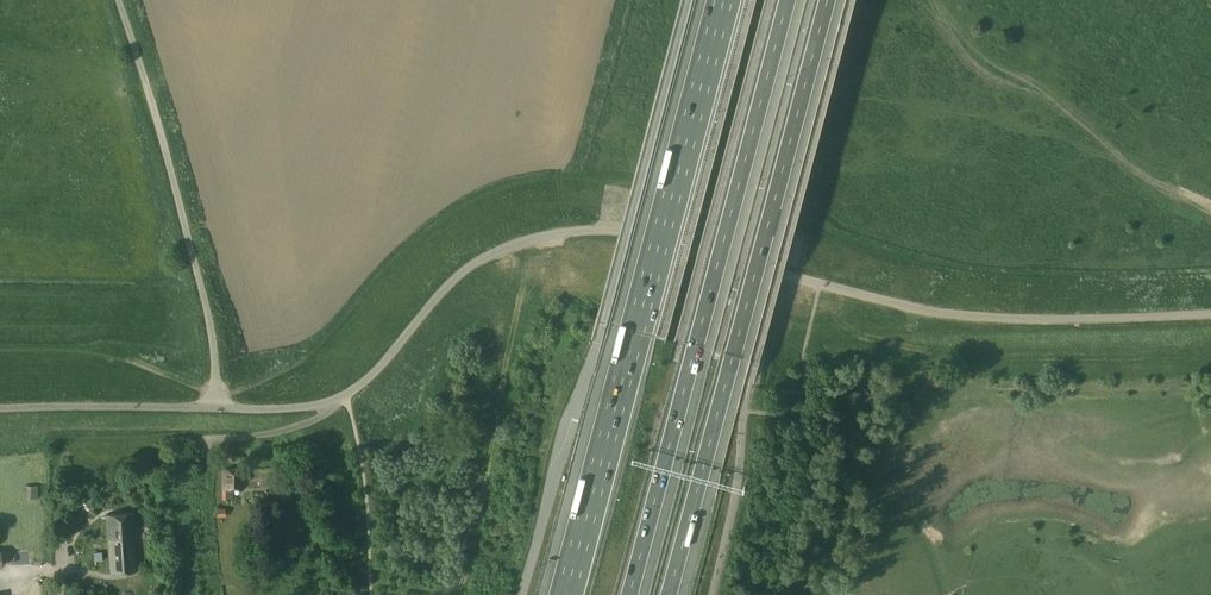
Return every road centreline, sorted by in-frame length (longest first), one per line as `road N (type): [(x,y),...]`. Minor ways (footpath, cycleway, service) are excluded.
road 1 (unclassified): [(1210,313),(1056,319),(930,311),(615,230),(574,231),(503,250),(461,274),(345,395),(292,409),(217,409)]
road 2 (unclassified): [(687,0),(522,594)]
road 3 (motorway): [(668,594),(827,0)]
road 4 (motorway): [(630,594),(787,0)]
road 5 (motorway): [(723,0),(566,594)]
road 6 (unclassified): [(217,409),(208,320),(118,0)]
road 7 (unclassified): [(217,409),(0,409)]
road 8 (track): [(59,594),(52,474)]

